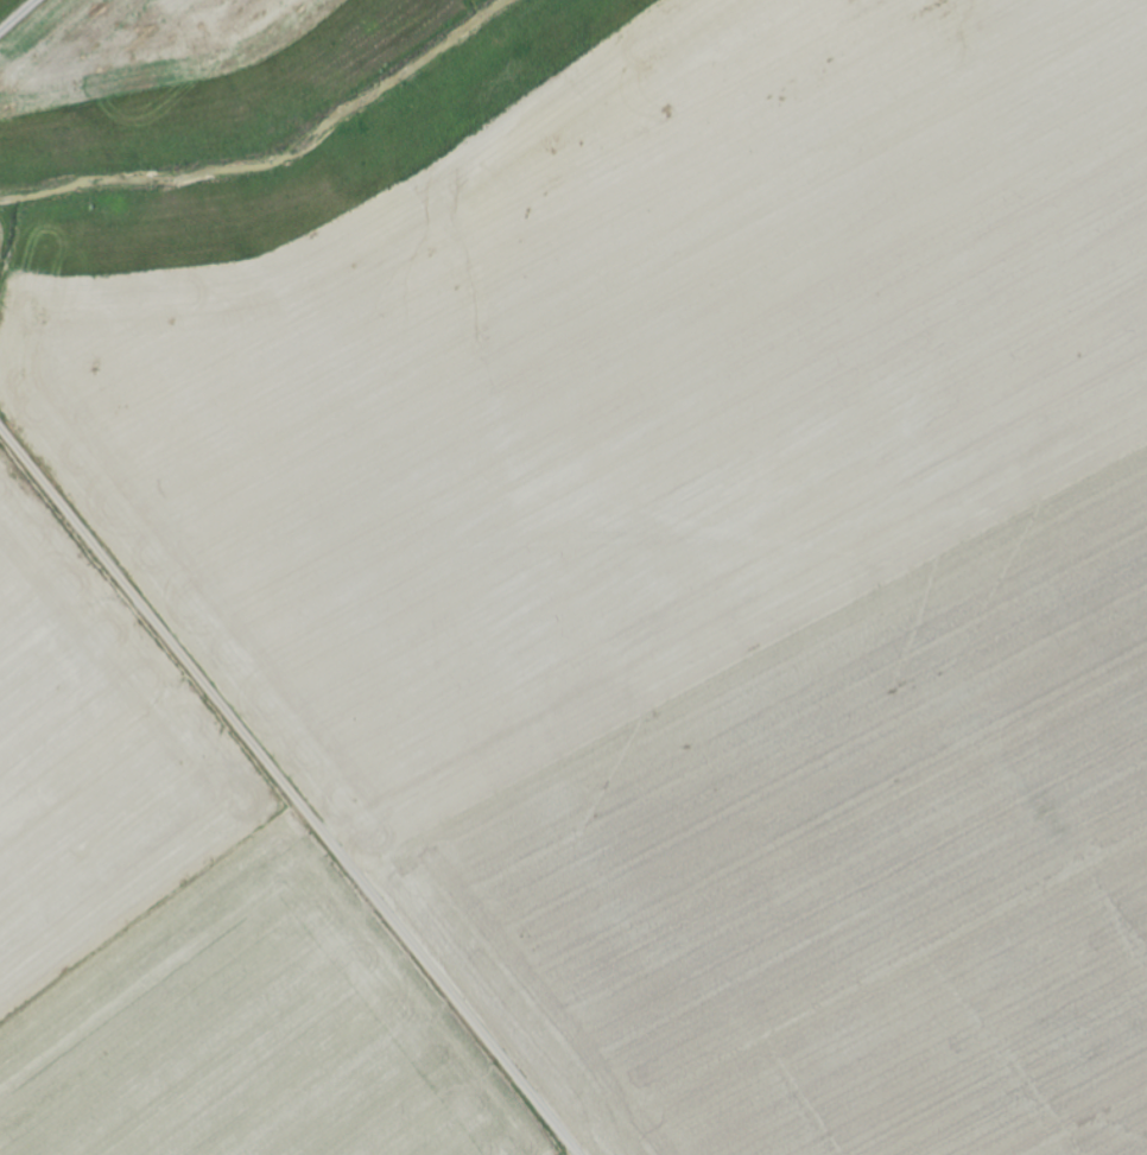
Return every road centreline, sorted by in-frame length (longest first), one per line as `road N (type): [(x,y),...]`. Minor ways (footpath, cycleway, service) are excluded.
road 1 (residential): [(580,1154),(0,427)]

